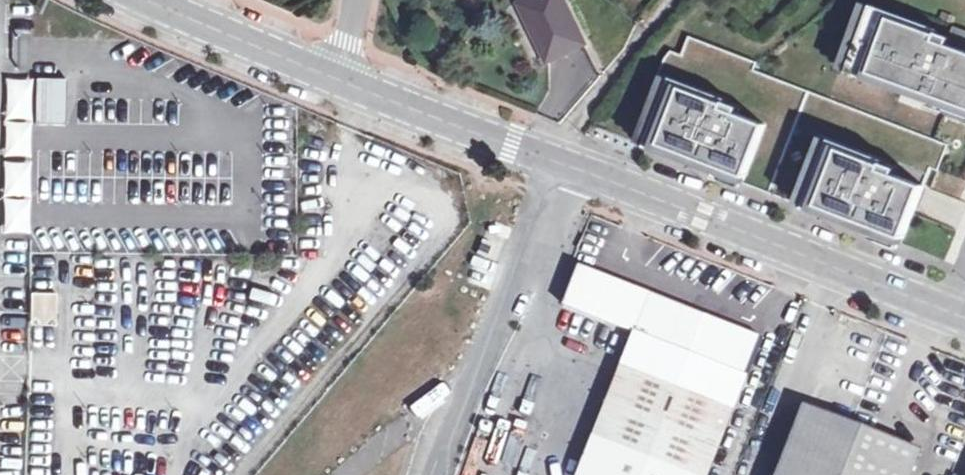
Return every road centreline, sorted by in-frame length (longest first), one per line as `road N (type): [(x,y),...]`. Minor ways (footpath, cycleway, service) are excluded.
road 1 (unclassified): [(341,81),(964,325)]
road 2 (unclassified): [(140,0),(341,81)]

